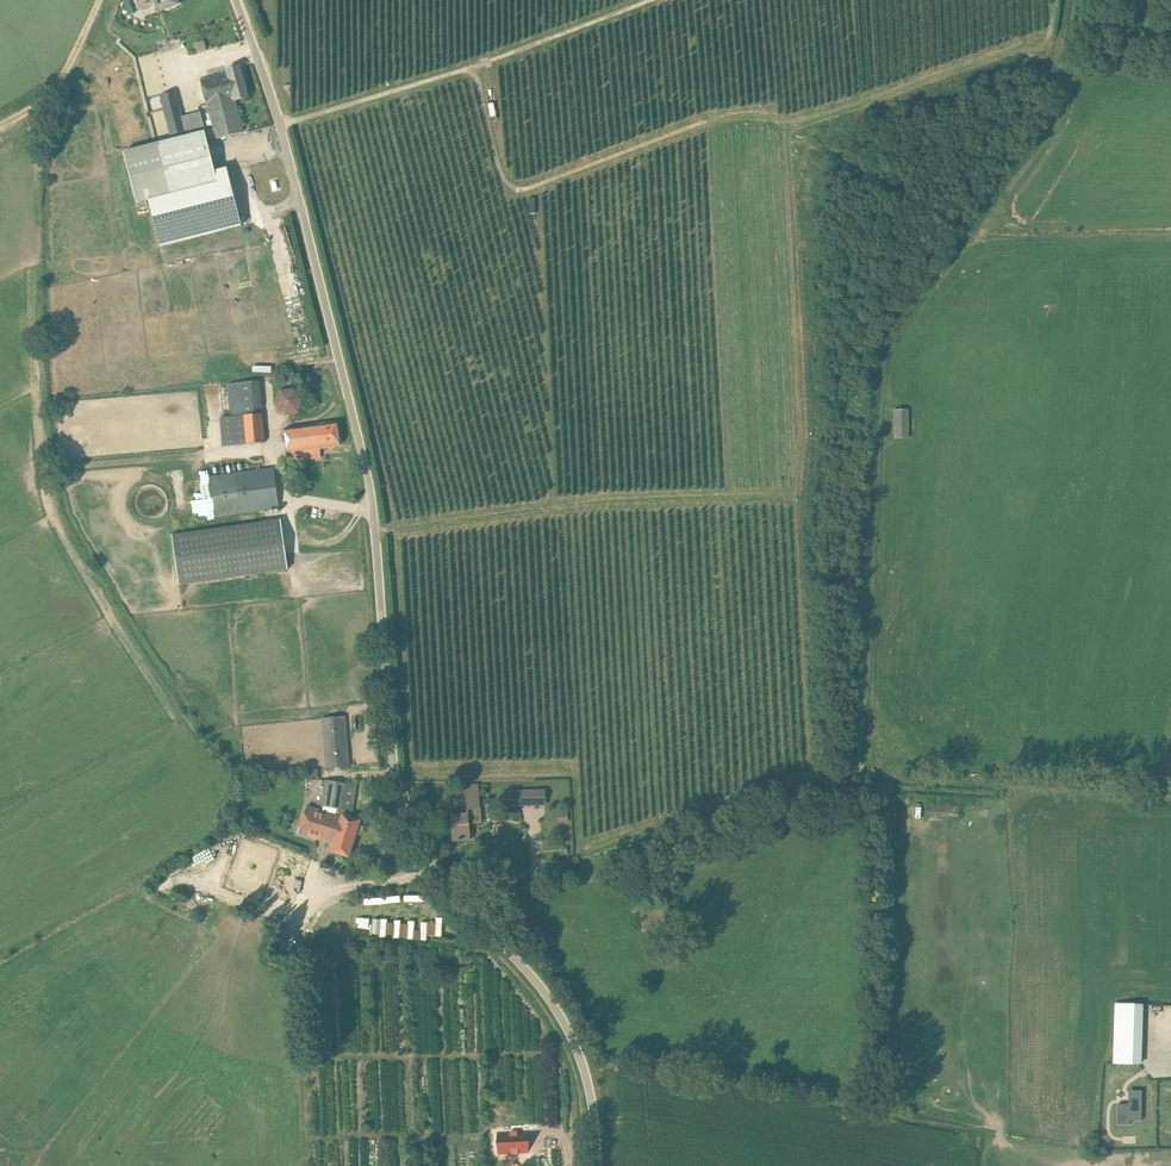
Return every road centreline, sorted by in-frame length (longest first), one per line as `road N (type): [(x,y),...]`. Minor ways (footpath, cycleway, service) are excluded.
road 1 (unclassified): [(597,1165),(588,1083),(568,1030),(522,965),(448,887),(396,785),(369,489),(280,127),(236,0)]
road 2 (track): [(1029,45),(822,119),(702,124),(517,192),(502,182),(475,79),(465,71)]
road 3 (track): [(808,746),(796,496),(551,505),(374,529)]
road 4 (track): [(650,0),(465,71),(280,127)]
road 5 (track): [(796,496),(806,377),(795,185),(822,119)]

